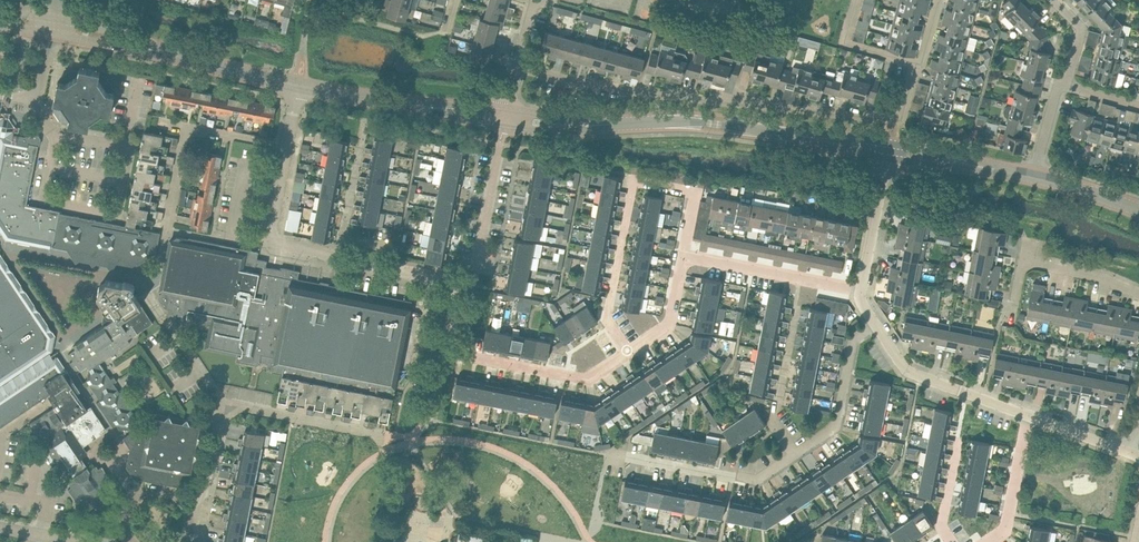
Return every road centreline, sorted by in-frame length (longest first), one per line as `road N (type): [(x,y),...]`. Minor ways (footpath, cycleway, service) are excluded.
road 1 (residential): [(517,71),(660,96),(901,118),(917,63)]
road 2 (tertiary): [(889,150),(714,124),(505,118)]
road 3 (residential): [(683,255),(695,192),(633,180),(606,321),(626,352)]
road 4 (residential): [(188,506),(203,494),(226,408),(386,434)]
road 5 (tertiary): [(298,85),(51,25)]
road 6 (residential): [(626,352),(588,378),(463,356),(448,350),(454,288)]
road 7 (tertiary): [(505,118),(298,85)]
road 8 (residential): [(606,453),(757,480),(794,455)]
road 9 (residential): [(269,242),(454,288)]
road 10 (residential): [(1028,416),(908,371),(875,323)]
road 11 (residential): [(861,289),(683,255)]
road 12 (residential): [(794,455),(836,426),(854,338),(875,323)]
road 13 (tertiary): [(1034,177),(889,150)]
road 14 (residential): [(454,288),(477,270),(498,156)]
road 15 (residential): [(861,289),(889,150)]
road 16 (residential): [(984,541),(1008,519),(1028,416)]
road 17 (residential): [(683,255),(668,324),(626,352)]
road 18 (residential): [(1138,293),(1096,275),(1022,262)]

